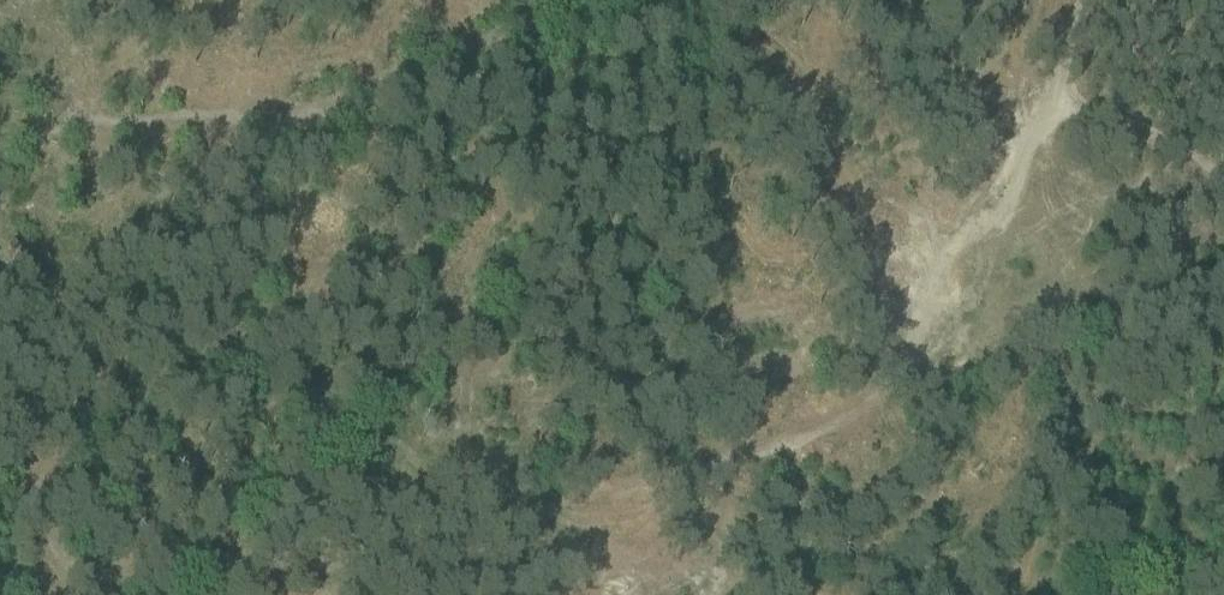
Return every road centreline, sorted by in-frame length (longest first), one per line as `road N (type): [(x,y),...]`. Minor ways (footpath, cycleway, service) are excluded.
road 1 (track): [(1057,89),(1014,190),(894,366),(812,432),(560,505),(492,509),(117,577),(77,573),(28,506),(0,496)]
road 2 (track): [(0,131),(158,117),(450,54),(610,0)]
road 3 (track): [(1223,192),(1057,89)]

